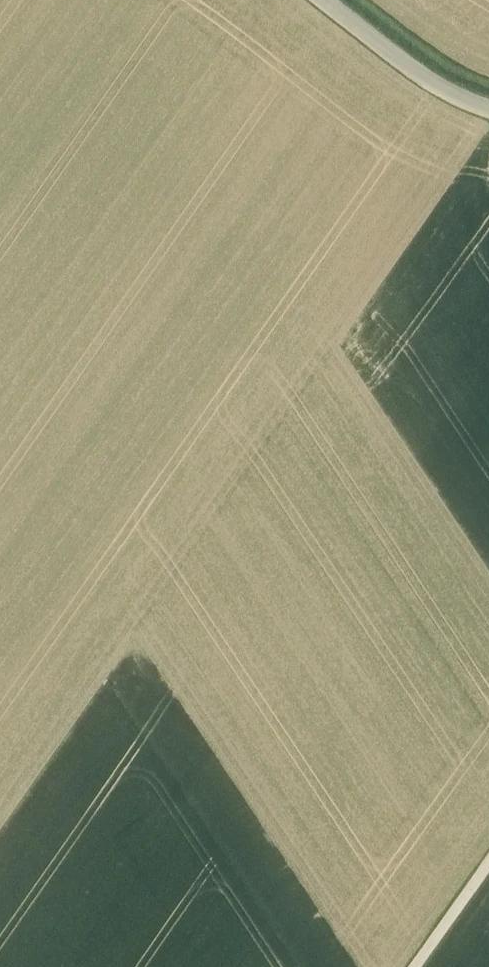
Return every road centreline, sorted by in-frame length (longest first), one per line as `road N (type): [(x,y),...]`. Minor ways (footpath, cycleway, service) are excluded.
road 1 (unclassified): [(324,0),(429,80),(488,108)]
road 2 (track): [(488,861),(414,966)]

